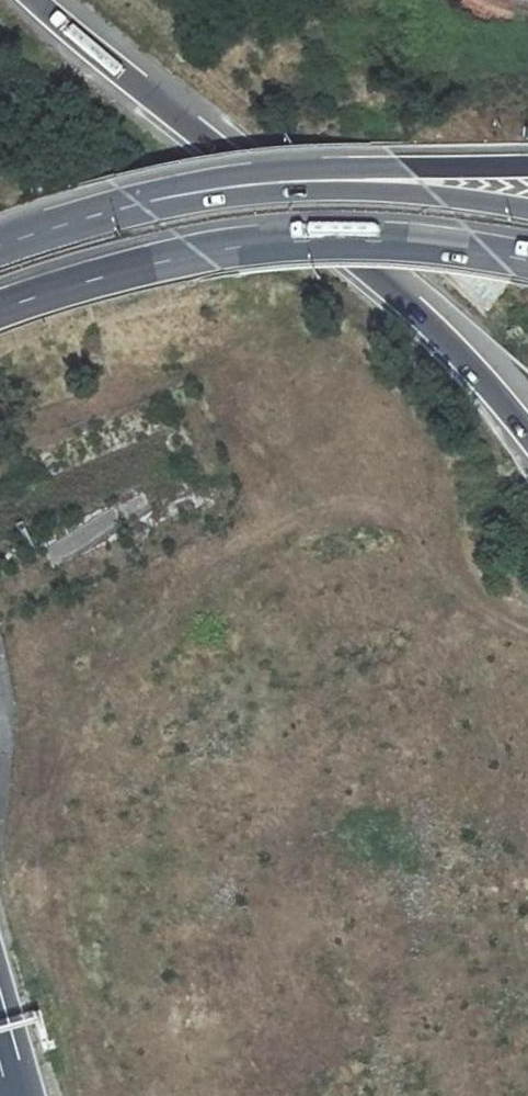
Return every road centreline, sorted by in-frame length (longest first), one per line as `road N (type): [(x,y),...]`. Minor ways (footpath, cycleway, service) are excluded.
road 1 (motorway): [(527,437),(421,320),(31,0)]
road 2 (motorway): [(527,263),(377,246),(234,253),(0,313)]
road 3 (motorway): [(527,167),(270,184),(143,208)]
road 4 (motorway): [(527,212),(374,197),(143,208)]
road 5 (motorway): [(143,208),(0,247)]

